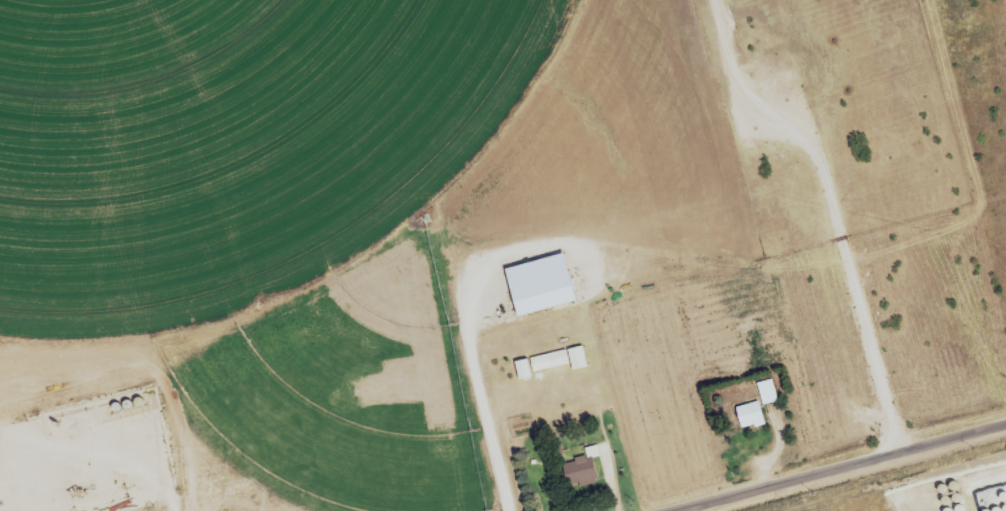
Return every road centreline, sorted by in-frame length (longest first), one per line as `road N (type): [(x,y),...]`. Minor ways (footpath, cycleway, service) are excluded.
road 1 (residential): [(682,510),(1005,427)]

